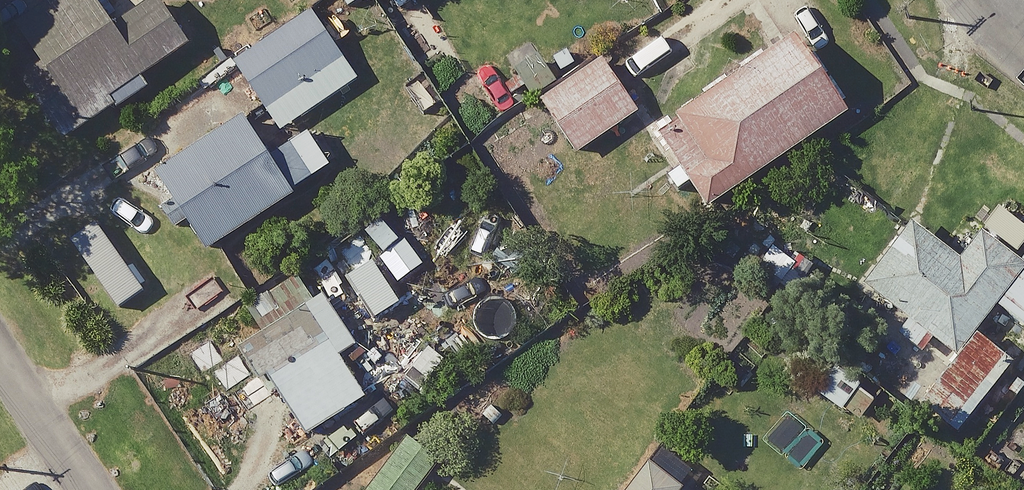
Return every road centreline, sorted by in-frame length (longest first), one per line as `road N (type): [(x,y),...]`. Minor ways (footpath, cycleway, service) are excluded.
road 1 (residential): [(97,489),(0,358)]

